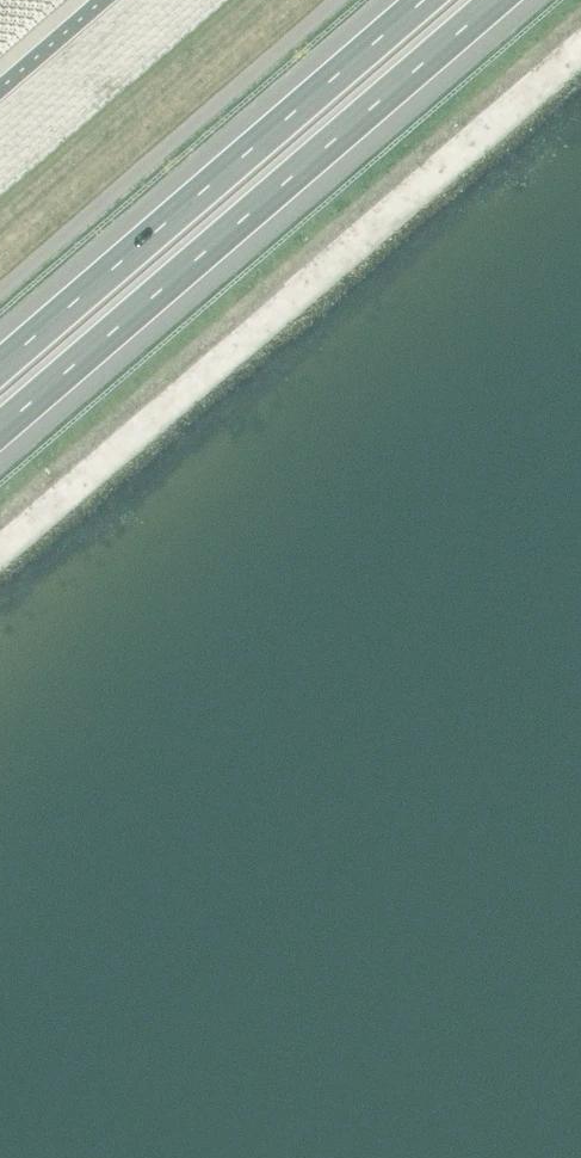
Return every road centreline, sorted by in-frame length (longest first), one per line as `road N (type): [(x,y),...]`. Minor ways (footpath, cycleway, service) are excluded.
road 1 (motorway): [(0,433),(502,0)]
road 2 (motorway): [(425,0),(0,367)]

